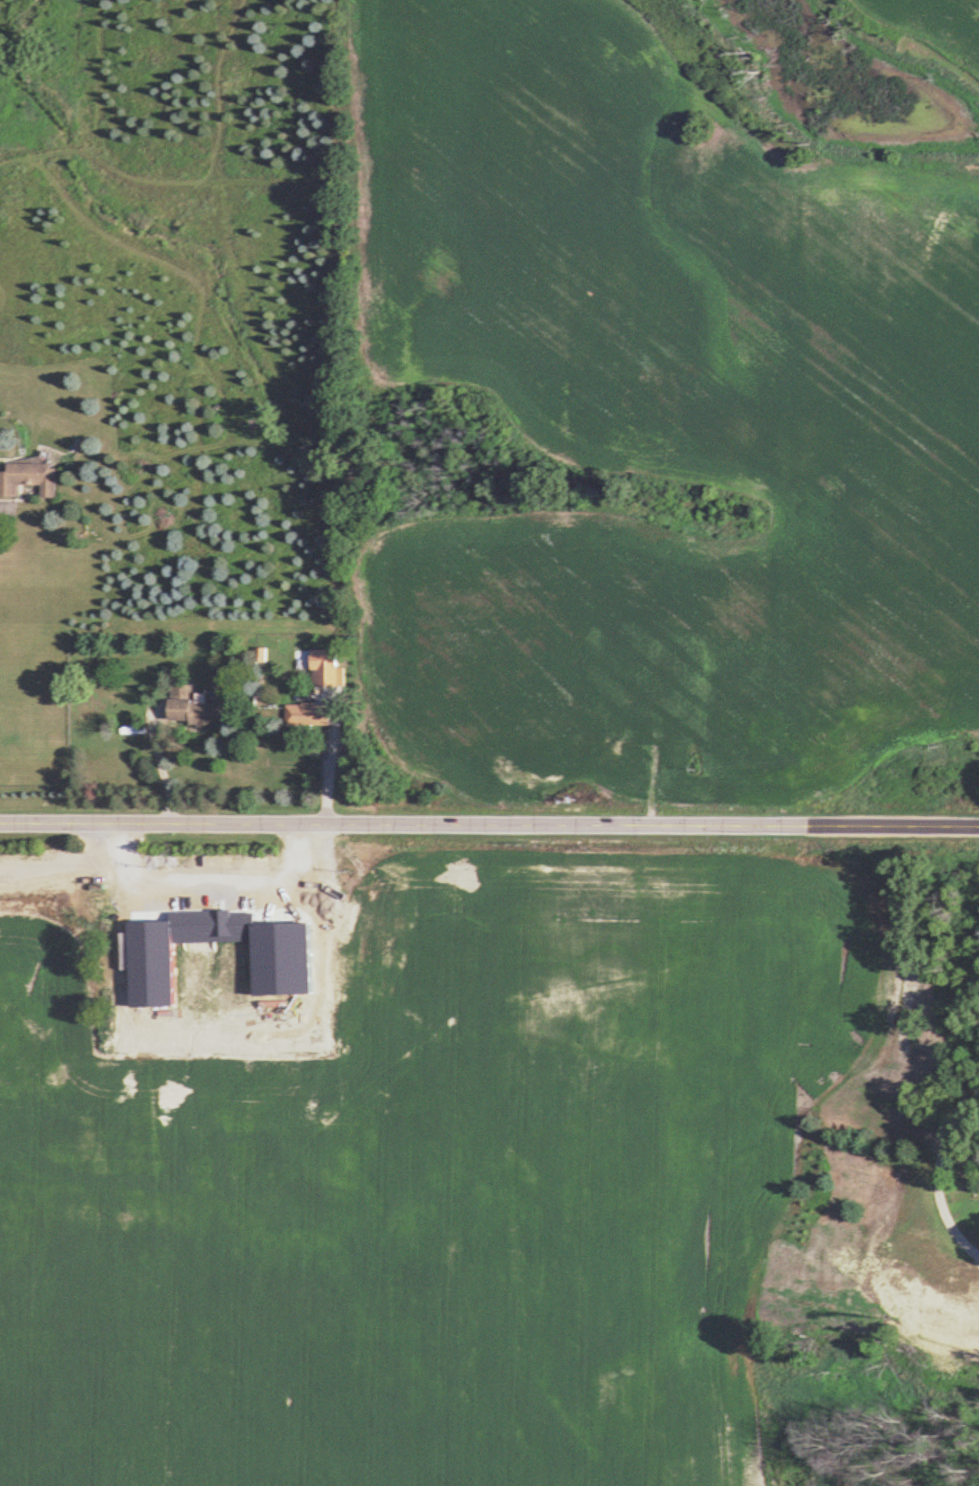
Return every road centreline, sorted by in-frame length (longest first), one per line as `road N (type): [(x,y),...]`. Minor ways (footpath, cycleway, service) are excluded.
road 1 (tertiary): [(978,827),(0,824)]

